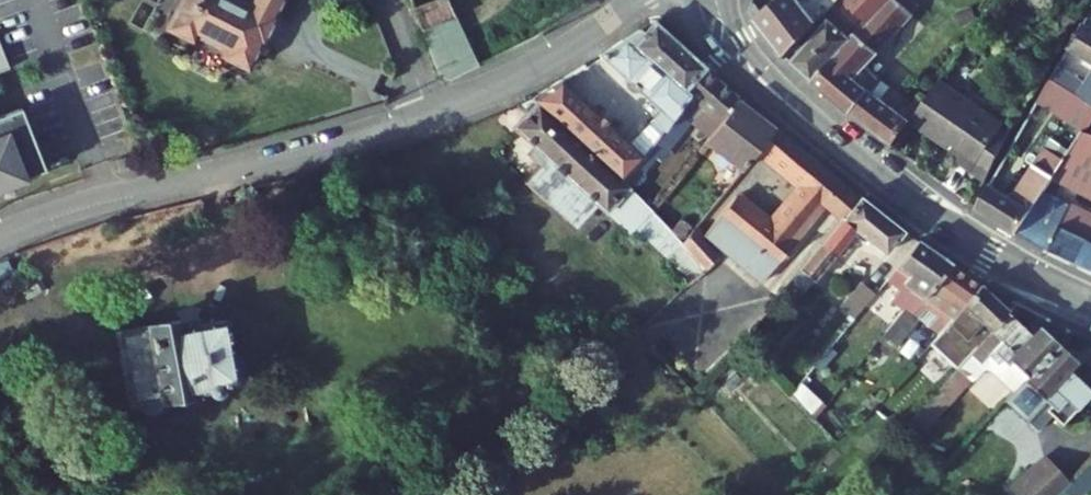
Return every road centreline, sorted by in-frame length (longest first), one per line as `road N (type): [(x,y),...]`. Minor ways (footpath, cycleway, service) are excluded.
road 1 (residential): [(644,0),(538,65),(429,112),(0,236)]
road 2 (secondary): [(831,142),(928,217),(1090,301)]
road 3 (secondary): [(691,0),(701,34),(737,75),(831,142)]
road 4 (secondary): [(831,142),(762,68),(728,0)]

